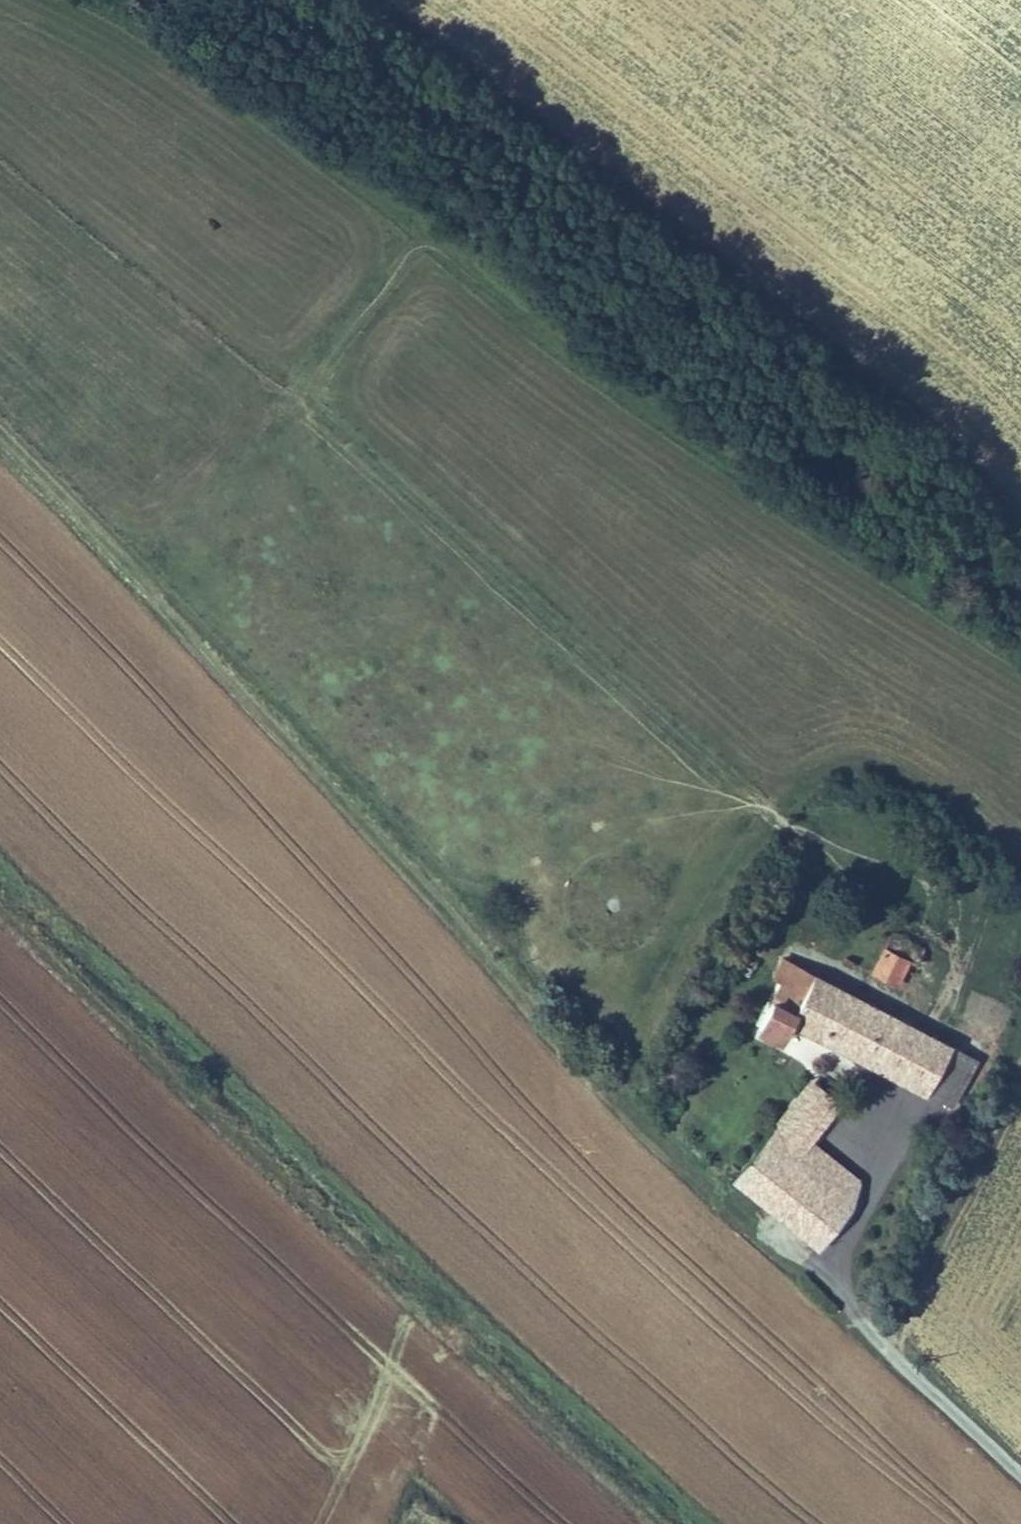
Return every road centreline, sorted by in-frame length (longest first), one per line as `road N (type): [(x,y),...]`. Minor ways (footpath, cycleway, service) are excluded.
road 1 (track): [(853,1312),(627,1116),(629,1064),(653,1024)]
road 2 (unclassified): [(870,1337),(1020,1477)]

